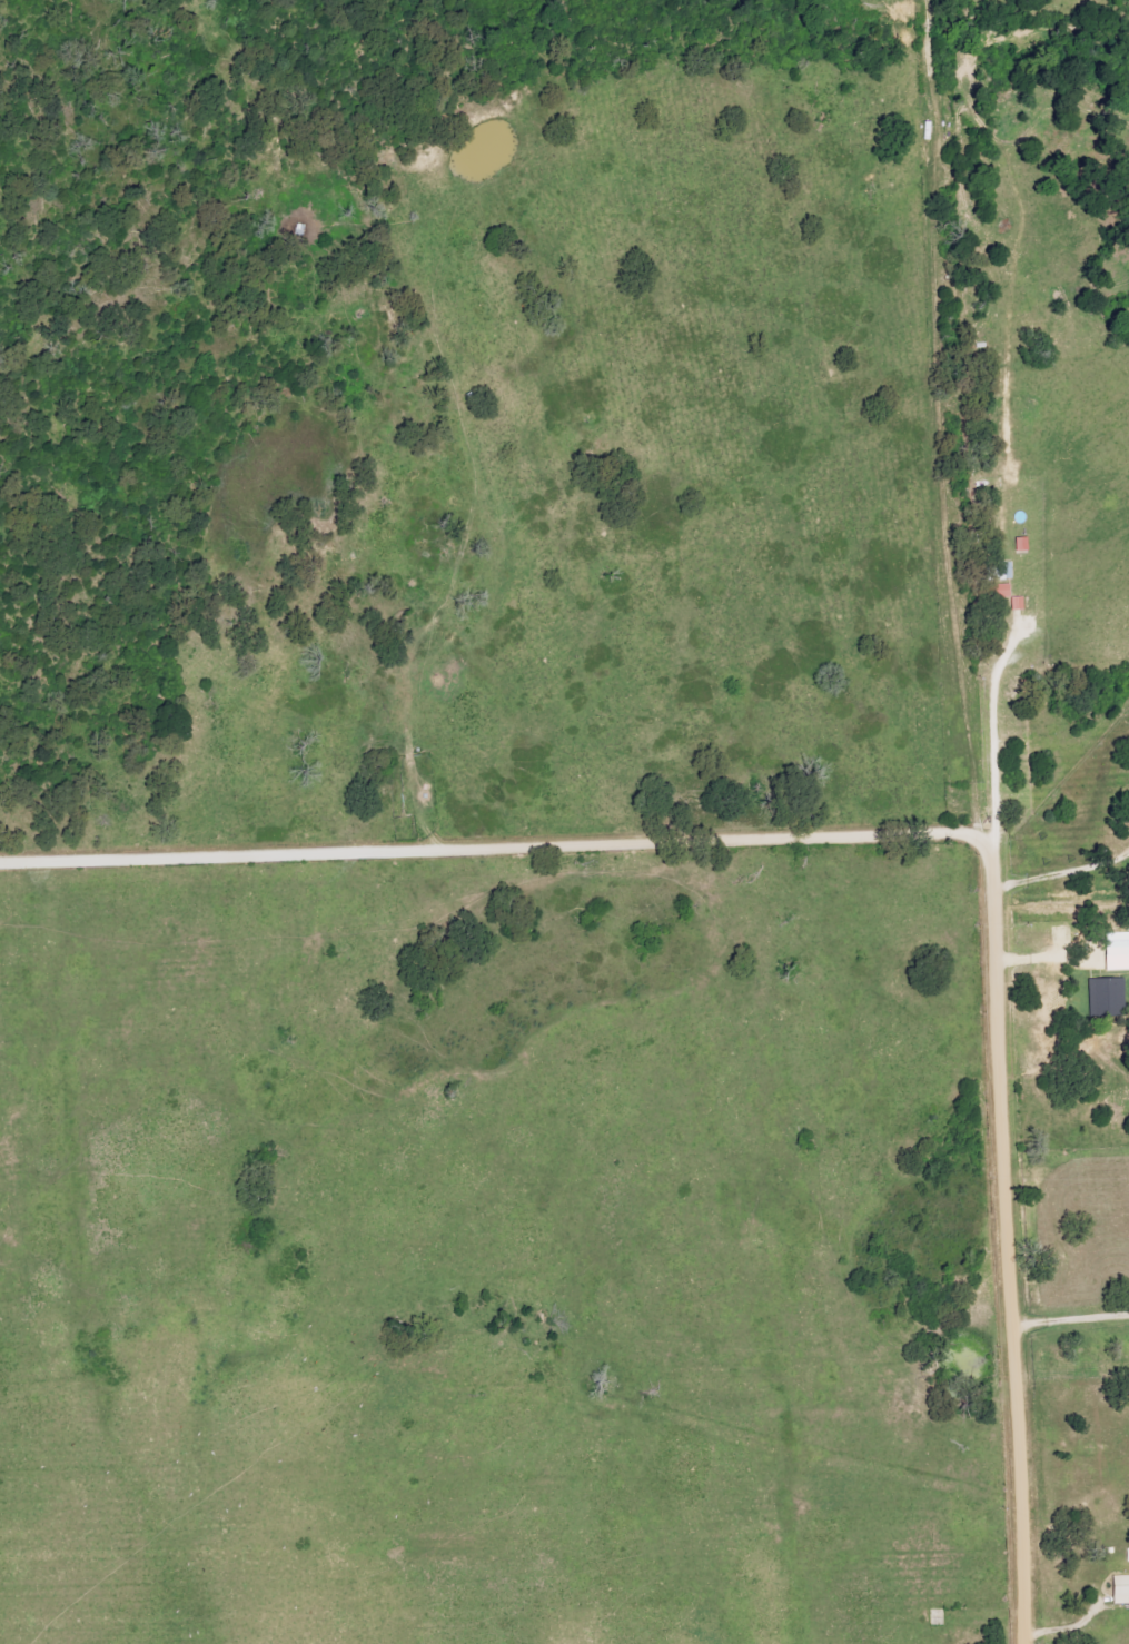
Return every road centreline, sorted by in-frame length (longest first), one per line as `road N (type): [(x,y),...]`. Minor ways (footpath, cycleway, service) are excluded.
road 1 (residential): [(1026,1643),(982,838),(0,848)]

